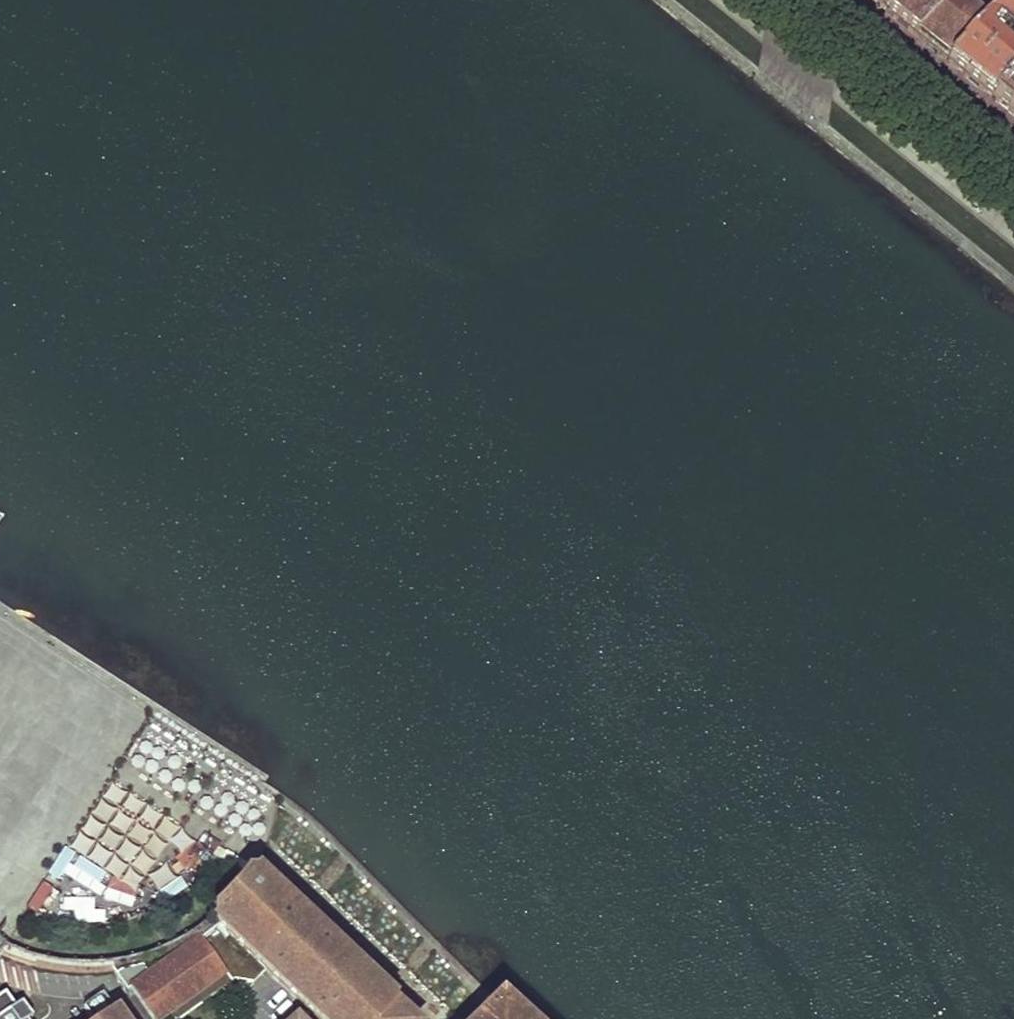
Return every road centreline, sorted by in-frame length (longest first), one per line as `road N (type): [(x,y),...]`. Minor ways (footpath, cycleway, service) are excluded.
road 1 (residential): [(828,0),(1013,148)]

